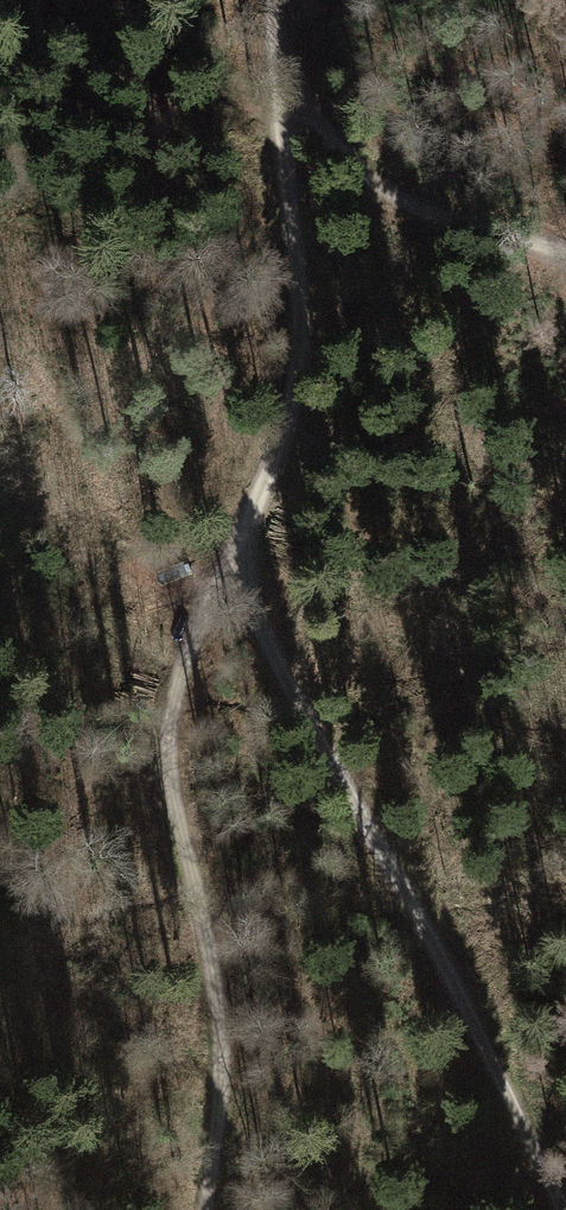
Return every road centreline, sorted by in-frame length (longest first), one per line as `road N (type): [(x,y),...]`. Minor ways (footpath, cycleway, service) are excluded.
road 1 (track): [(272,0),(298,293),(295,391),(280,450),(191,648),(170,736),(171,797),(218,1013),(220,1097),(207,1209)]
road 2 (track): [(242,537),(255,609),(275,658),(565,1209)]
road 3 (track): [(565,252),(383,191),(279,86)]

